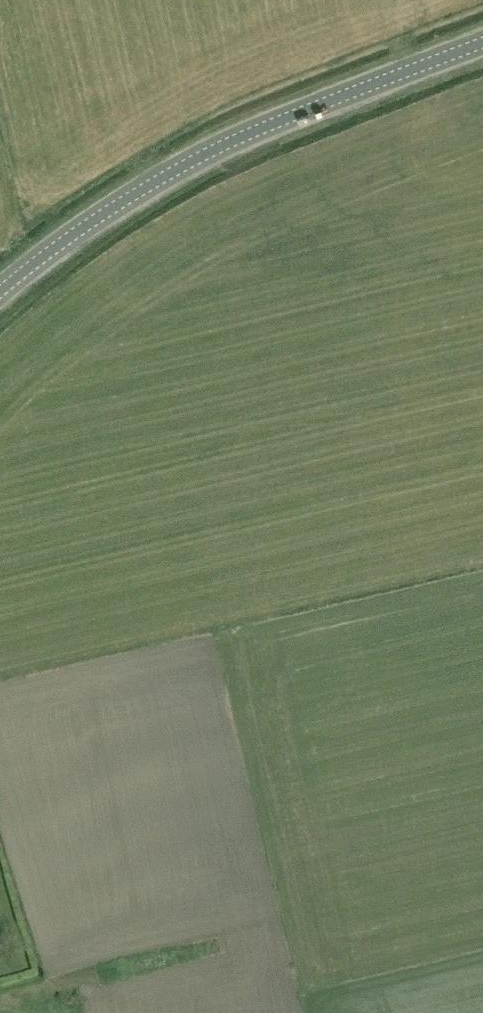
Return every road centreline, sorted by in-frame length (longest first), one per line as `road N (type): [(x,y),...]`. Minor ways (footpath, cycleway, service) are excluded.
road 1 (tertiary): [(0,292),(151,184),(226,143),(482,41)]

